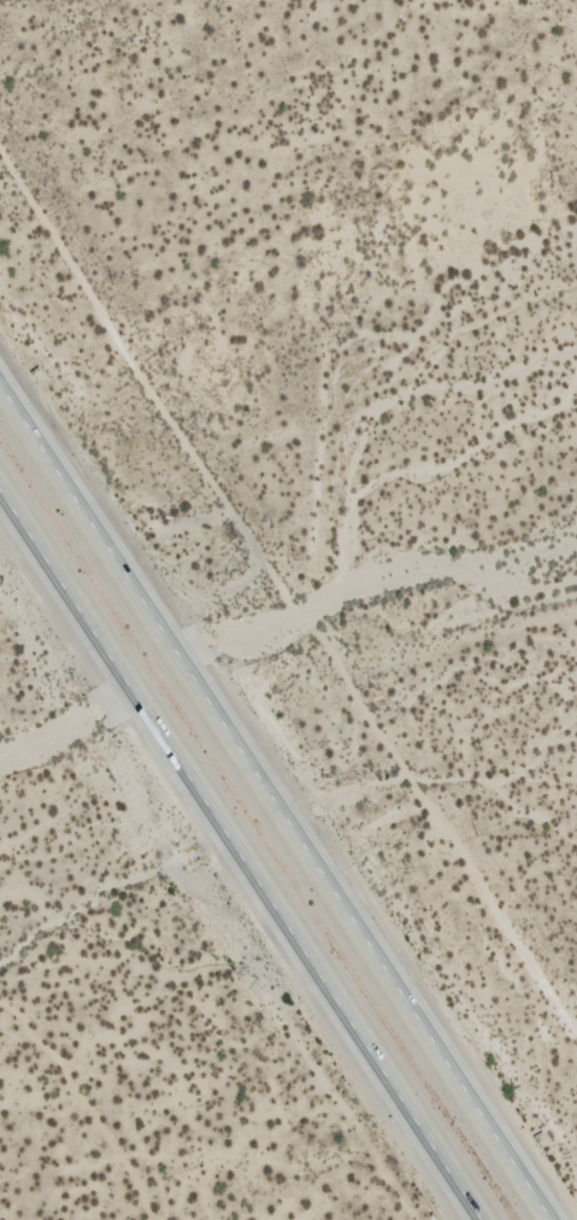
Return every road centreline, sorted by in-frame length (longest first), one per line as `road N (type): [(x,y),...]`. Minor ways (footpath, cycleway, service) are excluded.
road 1 (motorway): [(549,1219),(0,391)]
road 2 (motorway): [(0,493),(483,1219)]

